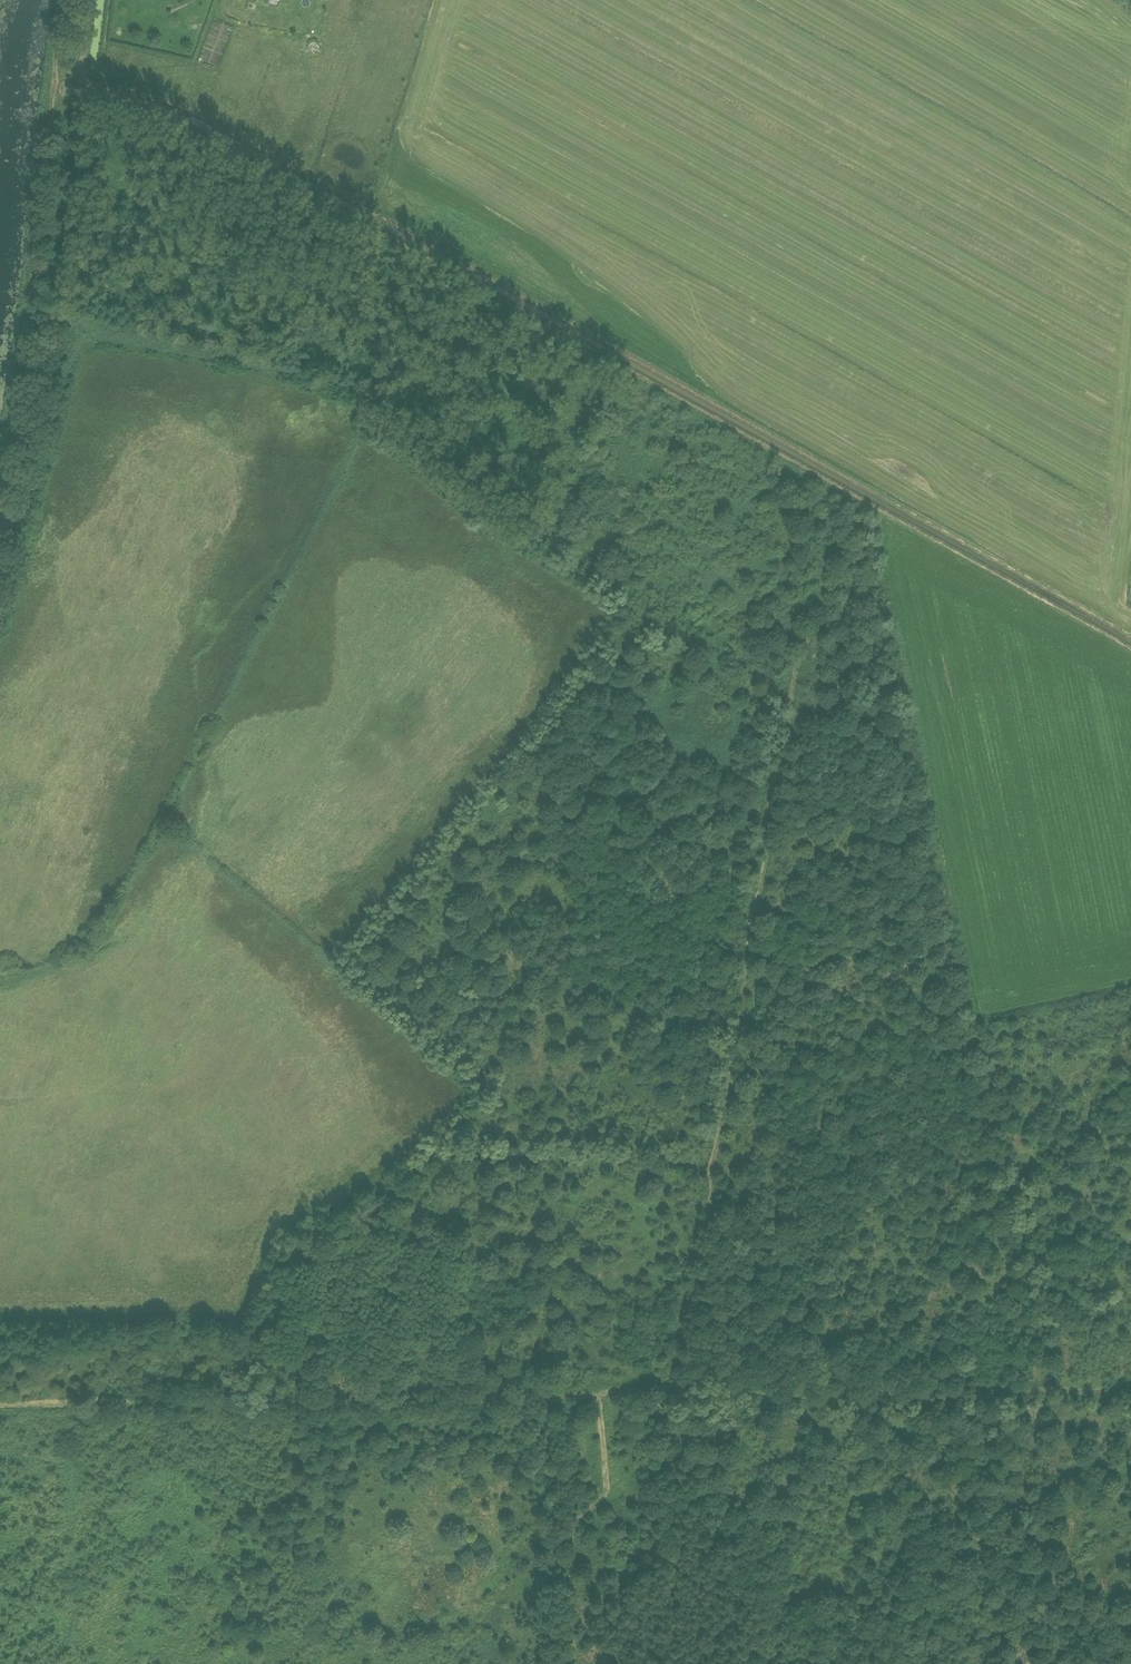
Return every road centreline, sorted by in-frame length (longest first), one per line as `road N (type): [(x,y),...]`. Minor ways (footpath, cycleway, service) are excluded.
road 1 (track): [(61,0),(31,333),(0,524)]

